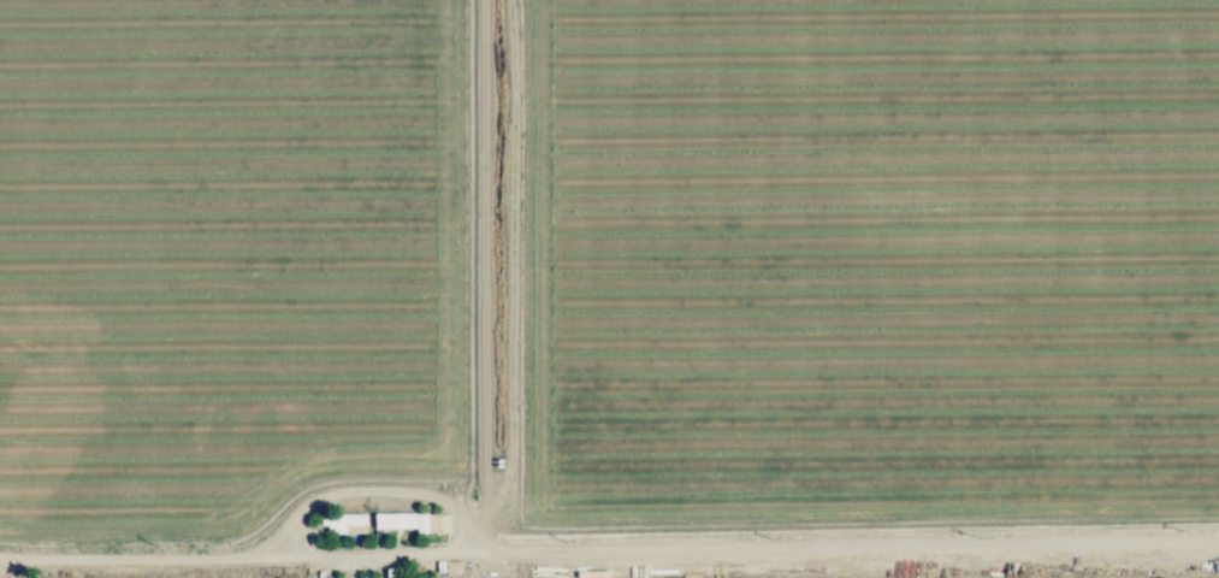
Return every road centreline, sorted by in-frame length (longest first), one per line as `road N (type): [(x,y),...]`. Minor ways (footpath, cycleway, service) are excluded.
road 1 (track): [(1218,541),(0,560)]

